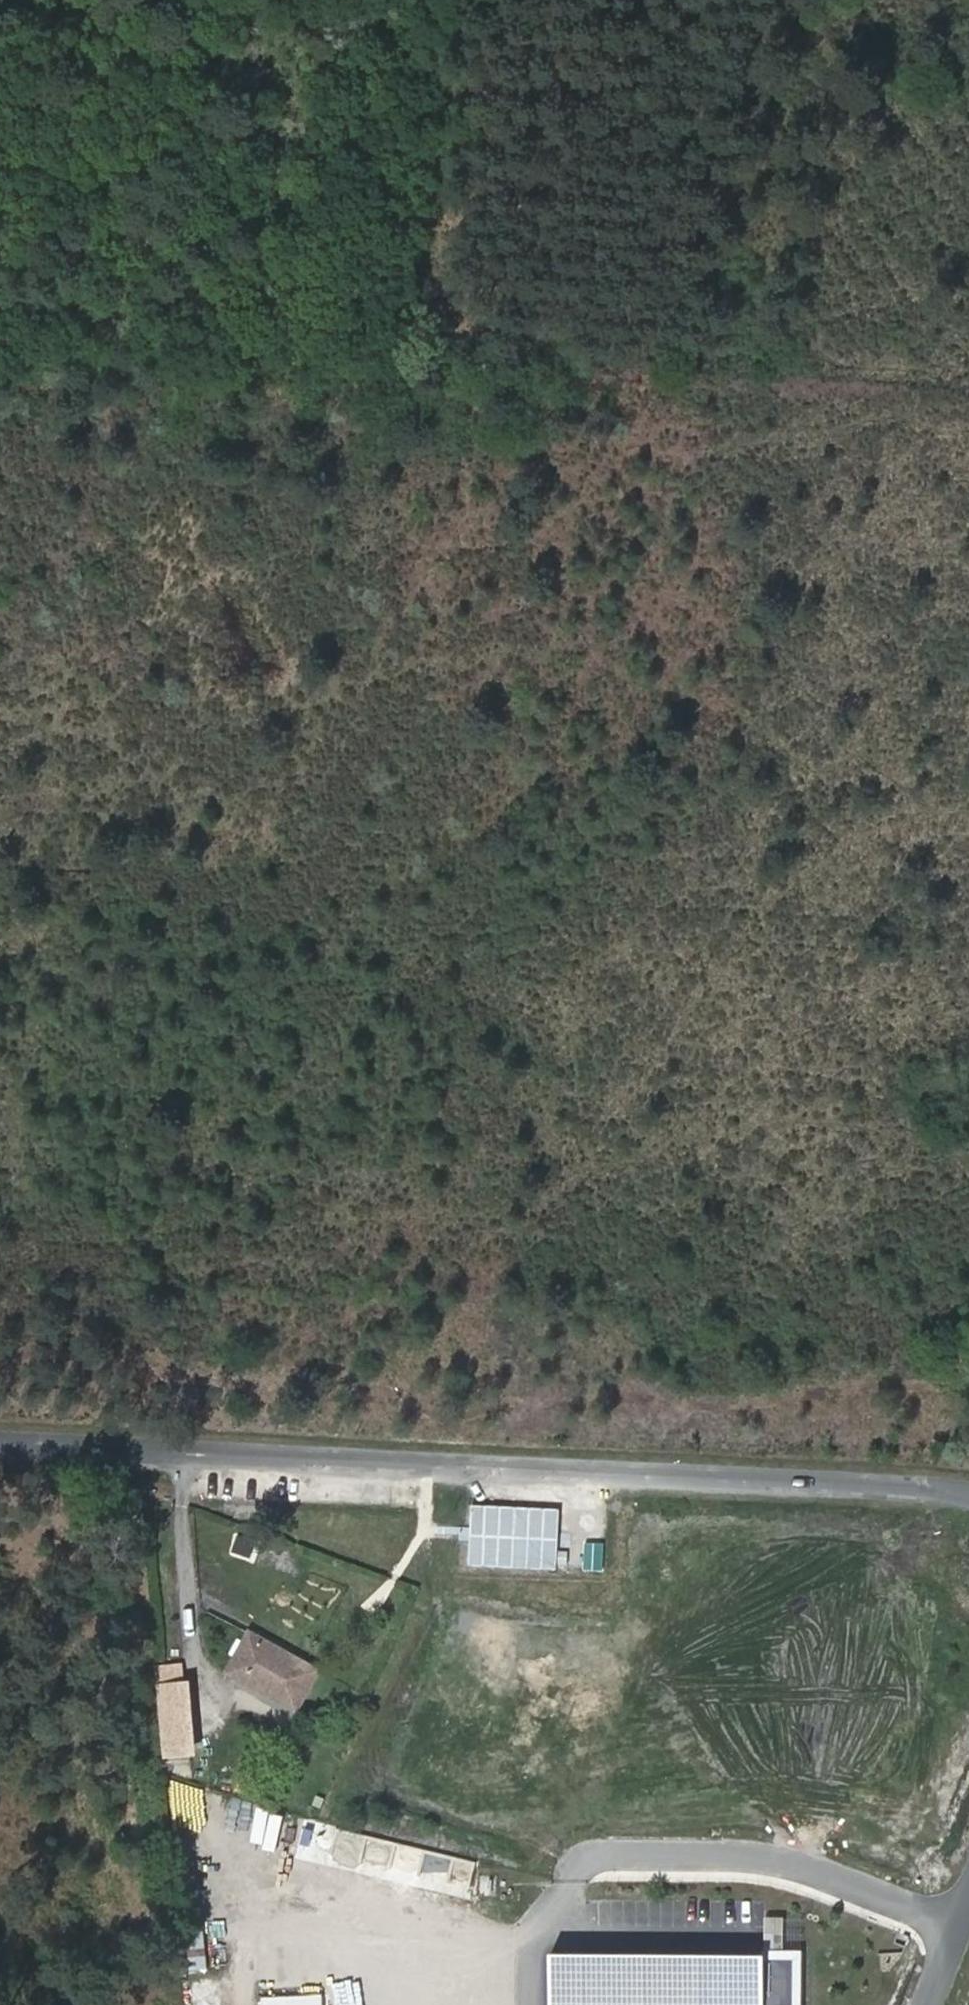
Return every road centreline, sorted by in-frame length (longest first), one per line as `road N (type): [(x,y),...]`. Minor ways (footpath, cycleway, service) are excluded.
road 1 (unclassified): [(0,1445),(968,1497)]

